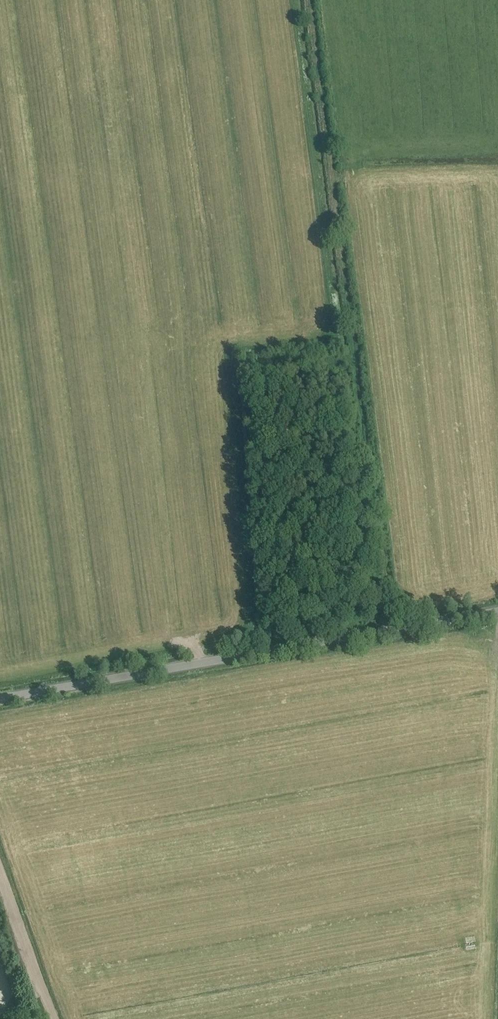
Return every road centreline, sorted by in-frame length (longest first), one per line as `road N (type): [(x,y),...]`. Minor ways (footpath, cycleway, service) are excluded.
road 1 (unclassified): [(0,701),(497,614)]

